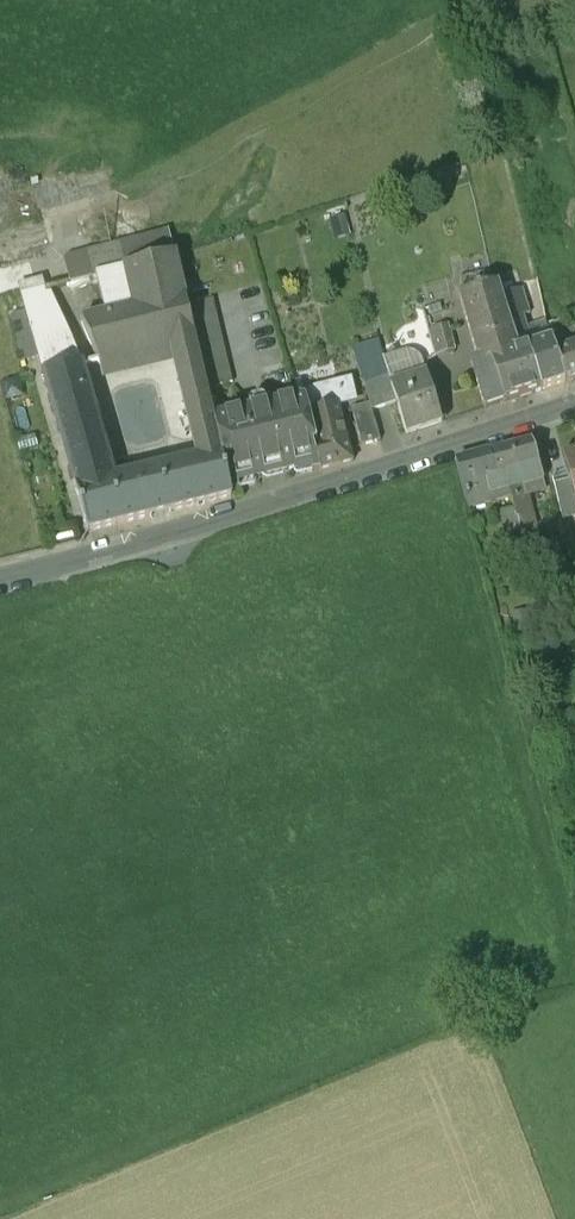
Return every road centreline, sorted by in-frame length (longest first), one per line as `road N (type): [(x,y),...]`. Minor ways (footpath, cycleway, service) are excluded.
road 1 (residential): [(574,405),(189,527),(0,576)]

